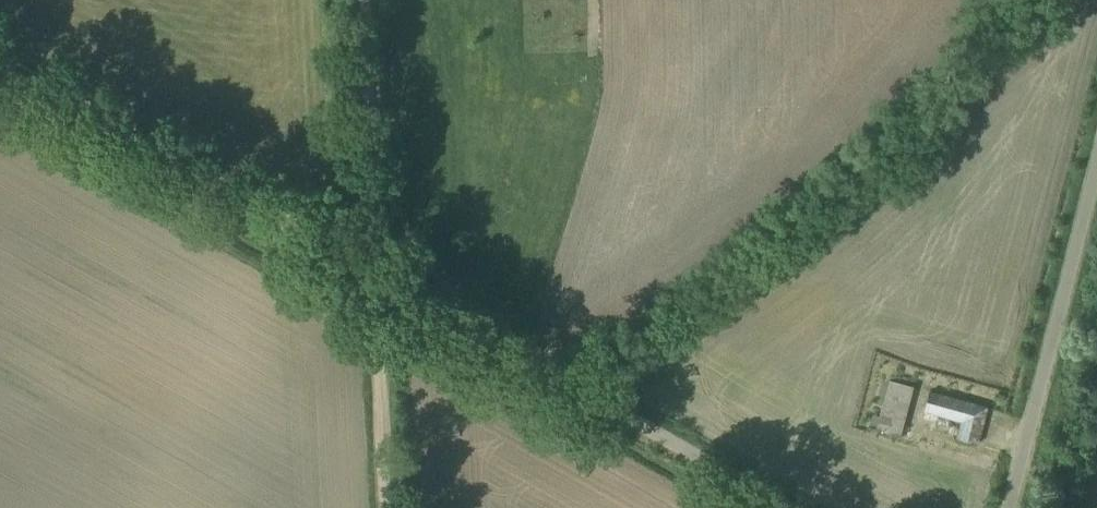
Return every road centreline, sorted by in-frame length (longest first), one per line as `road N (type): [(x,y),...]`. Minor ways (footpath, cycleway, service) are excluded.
road 1 (unclassified): [(795,507),(379,275)]
road 2 (track): [(379,275),(0,76)]
road 3 (unclassified): [(1009,507),(1096,155)]
road 4 (unclassified): [(362,0),(379,275)]
road 5 (track): [(379,275),(388,507)]

